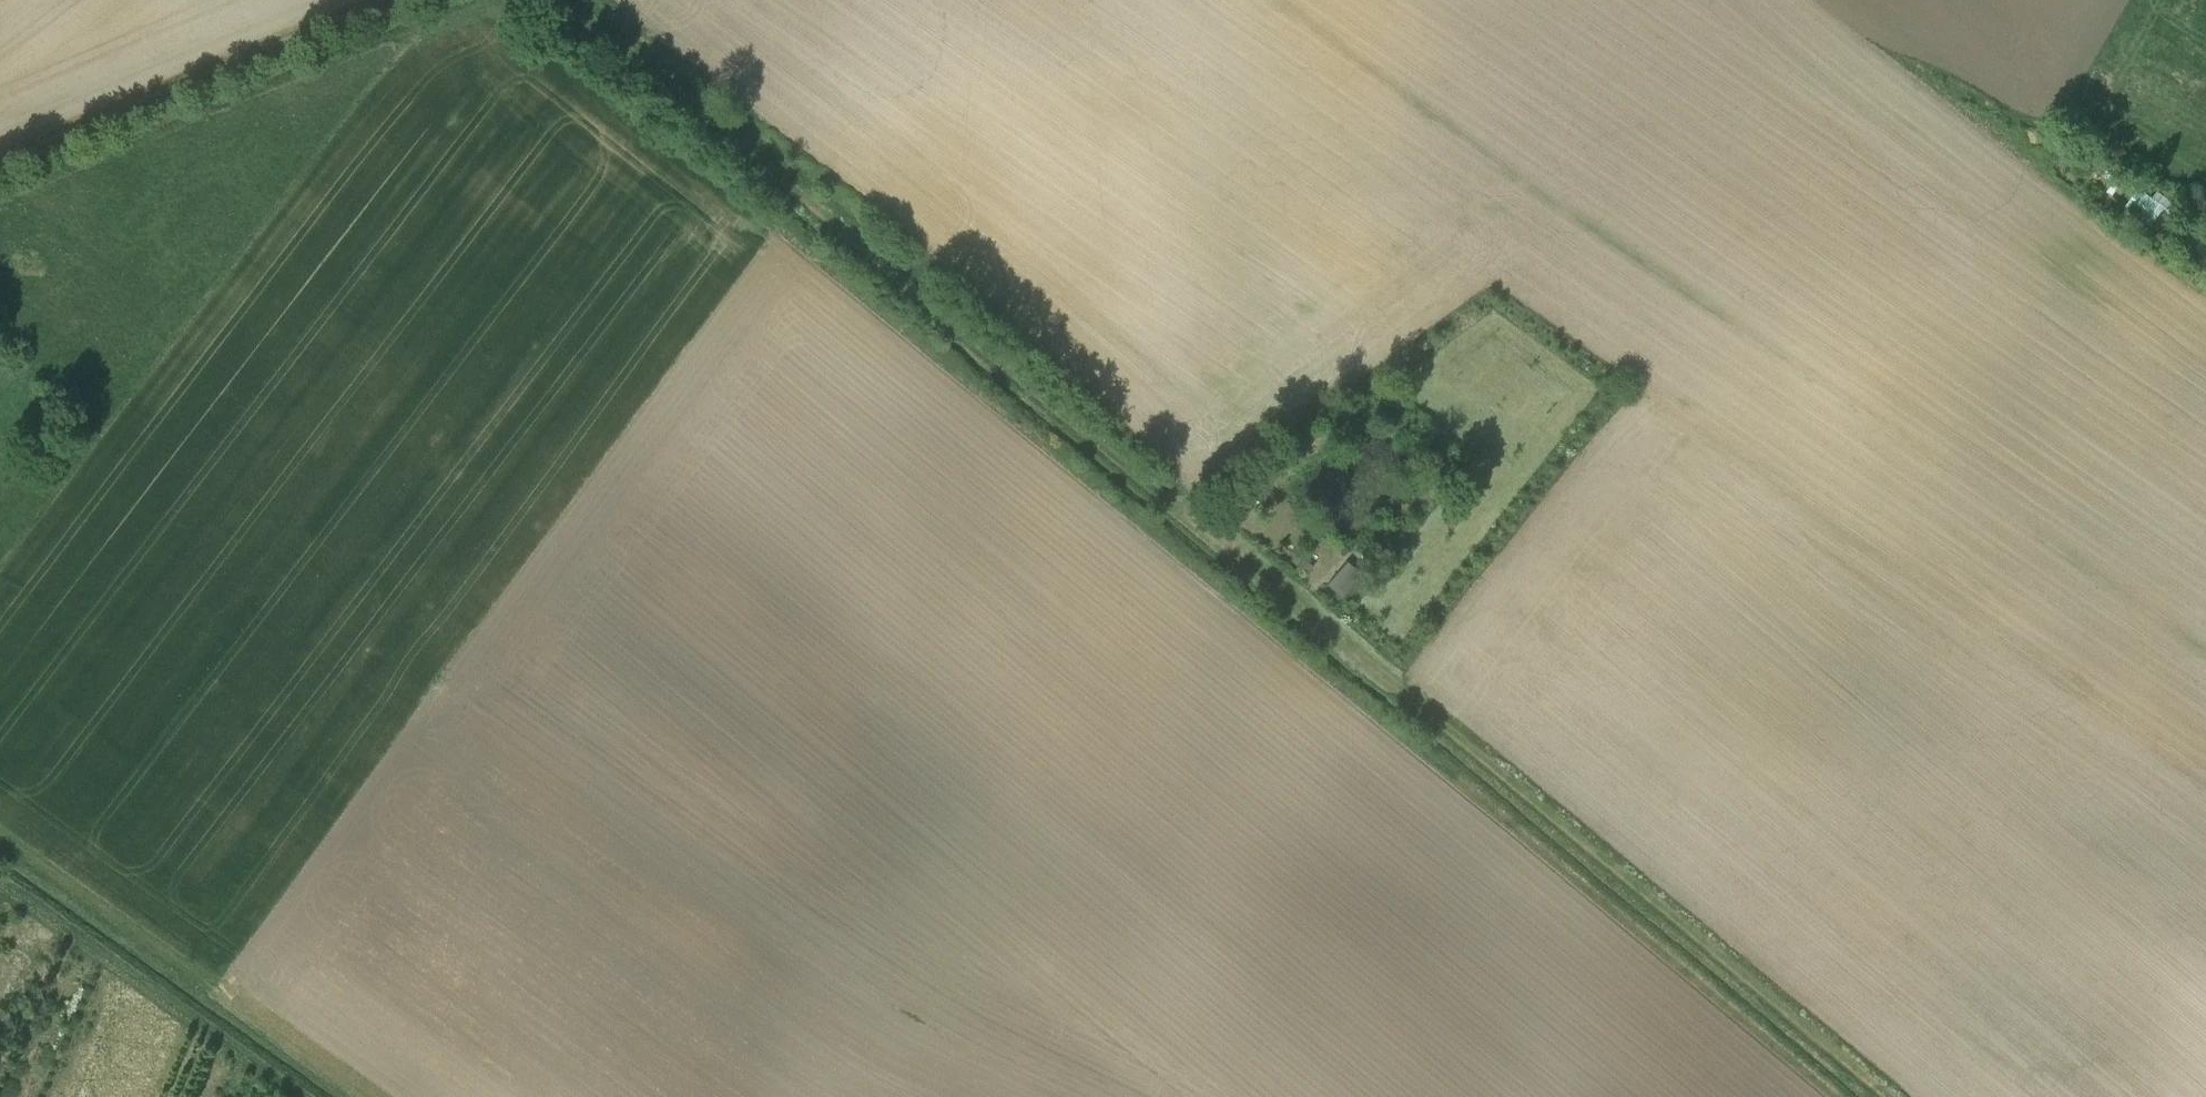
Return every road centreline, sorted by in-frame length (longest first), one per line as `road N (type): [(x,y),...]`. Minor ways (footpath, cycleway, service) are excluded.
road 1 (track): [(1915,1096),(589,0)]
road 2 (track): [(357,0),(0,148)]

